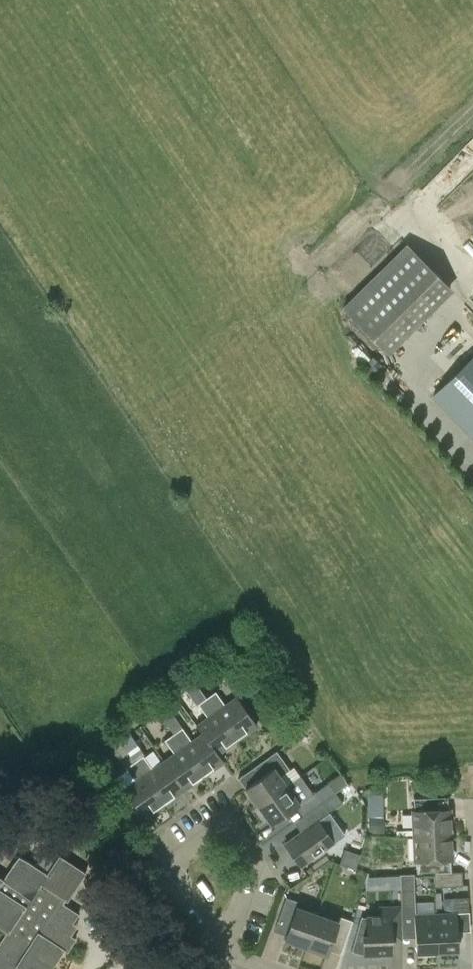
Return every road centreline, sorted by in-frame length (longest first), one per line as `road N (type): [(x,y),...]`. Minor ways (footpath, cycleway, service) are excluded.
road 1 (residential): [(227,944),(169,866),(228,824),(254,868)]

